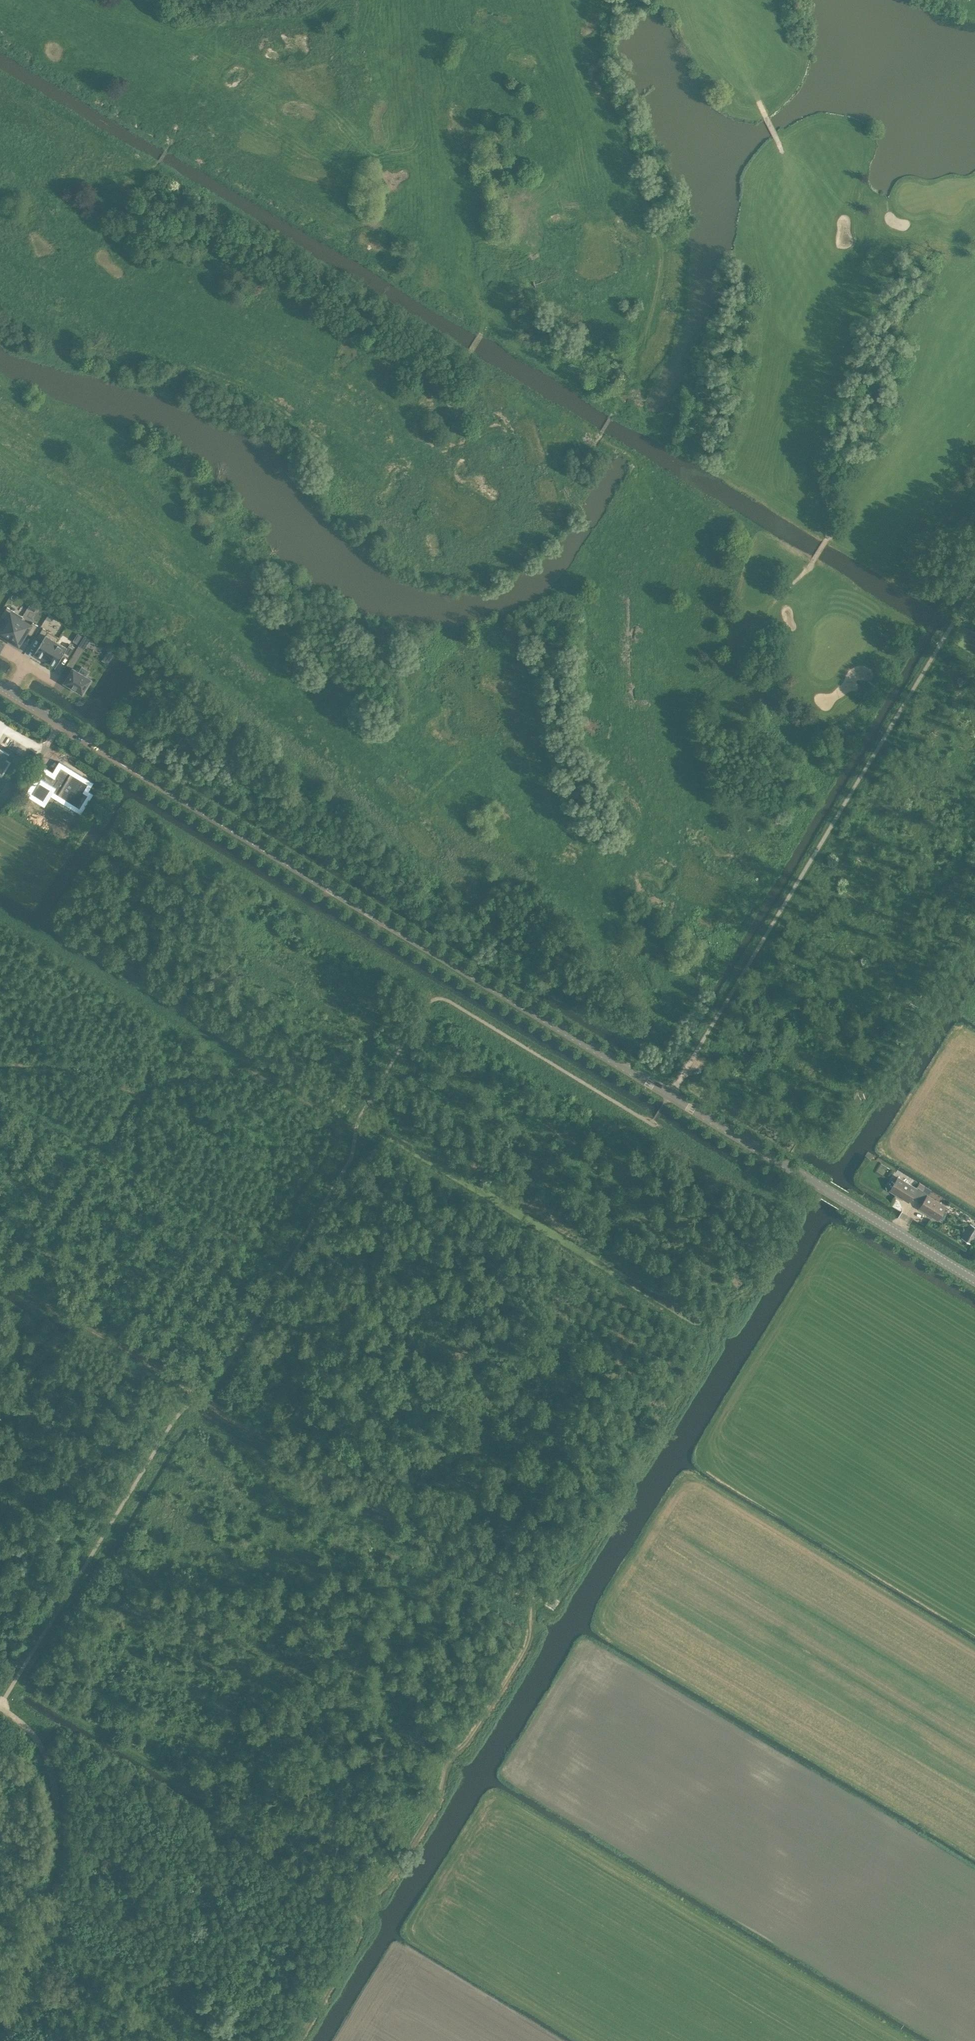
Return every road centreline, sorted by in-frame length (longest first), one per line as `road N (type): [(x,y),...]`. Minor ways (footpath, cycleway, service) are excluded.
road 1 (tertiary): [(974,1279),(0,685)]

